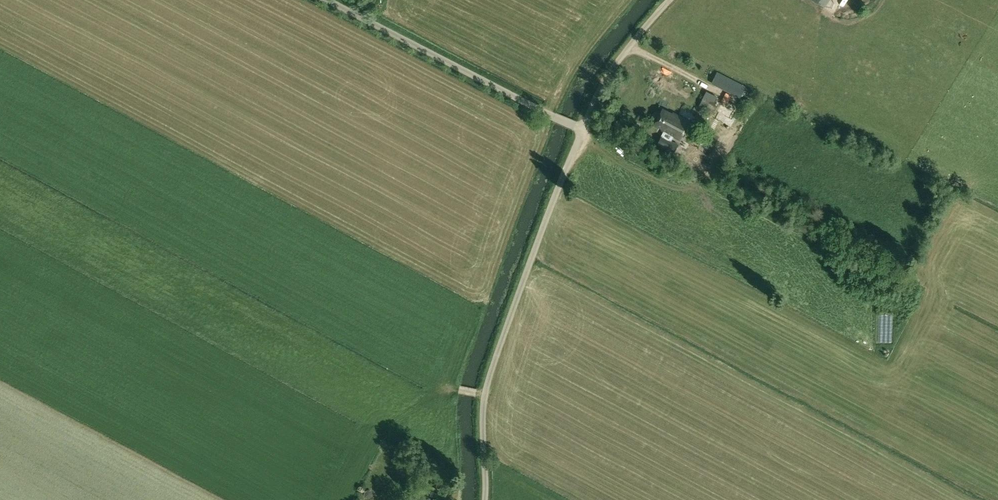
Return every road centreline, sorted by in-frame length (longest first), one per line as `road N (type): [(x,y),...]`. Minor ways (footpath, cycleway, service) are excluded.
road 1 (unclassified): [(485,499),(484,392),(583,127)]
road 2 (unclassified): [(577,125),(330,0)]
road 3 (unclassified): [(583,127),(600,85),(668,0)]

